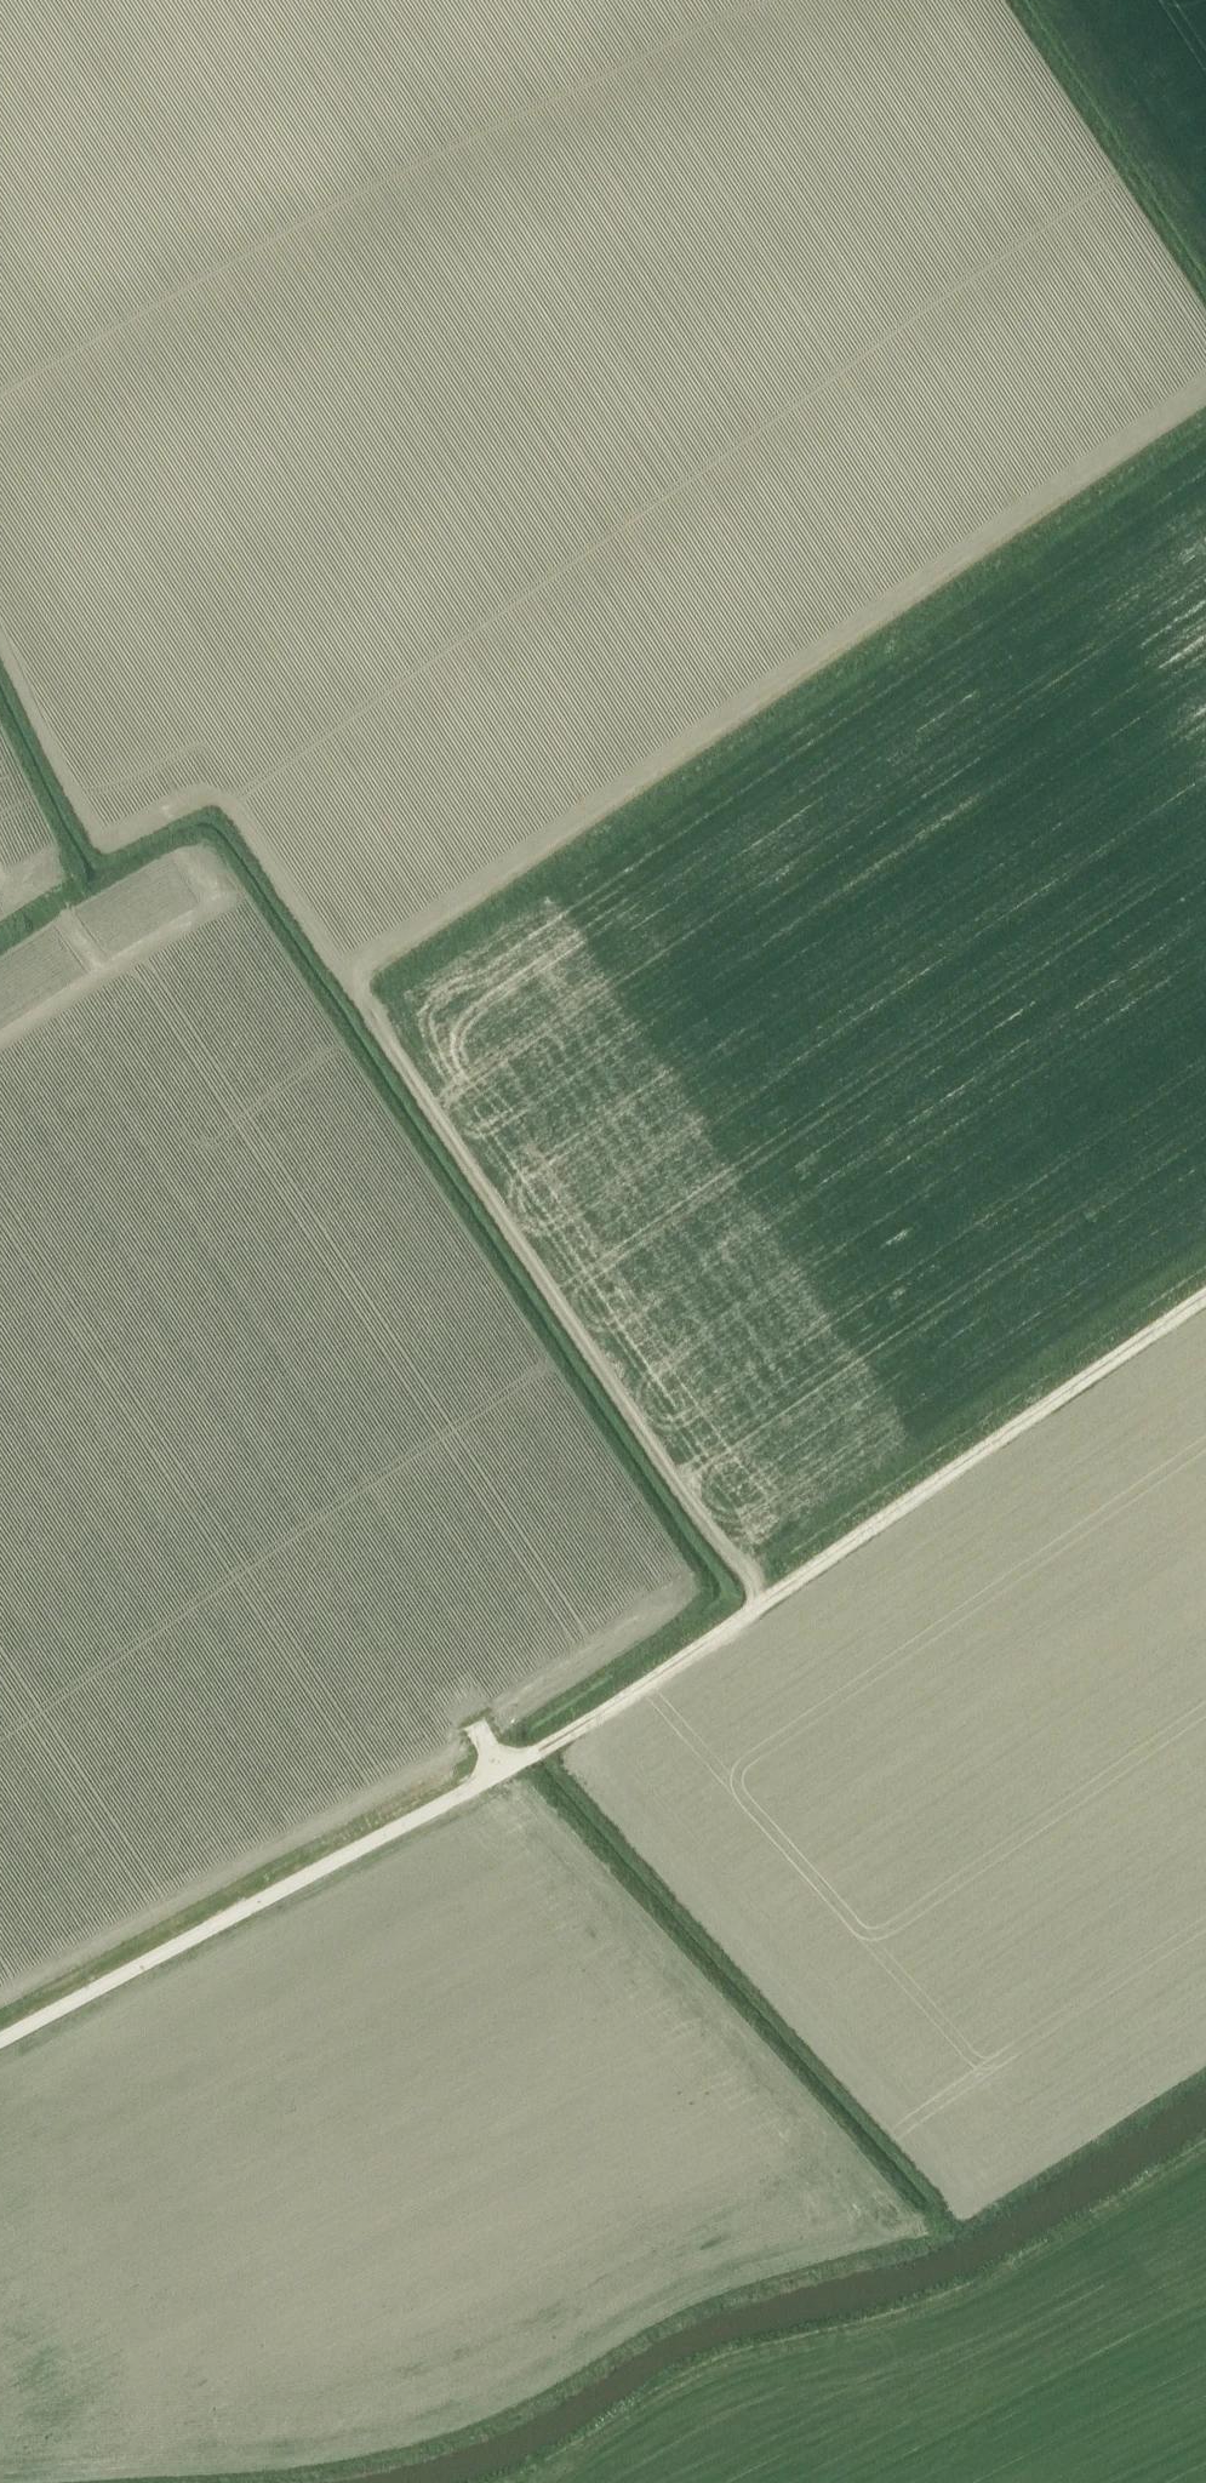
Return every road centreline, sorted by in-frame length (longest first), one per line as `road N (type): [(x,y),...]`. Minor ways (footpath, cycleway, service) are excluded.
road 1 (track): [(519,1764),(782,1594),(1205,1295)]
road 2 (unclassified): [(0,2042),(519,1764)]

